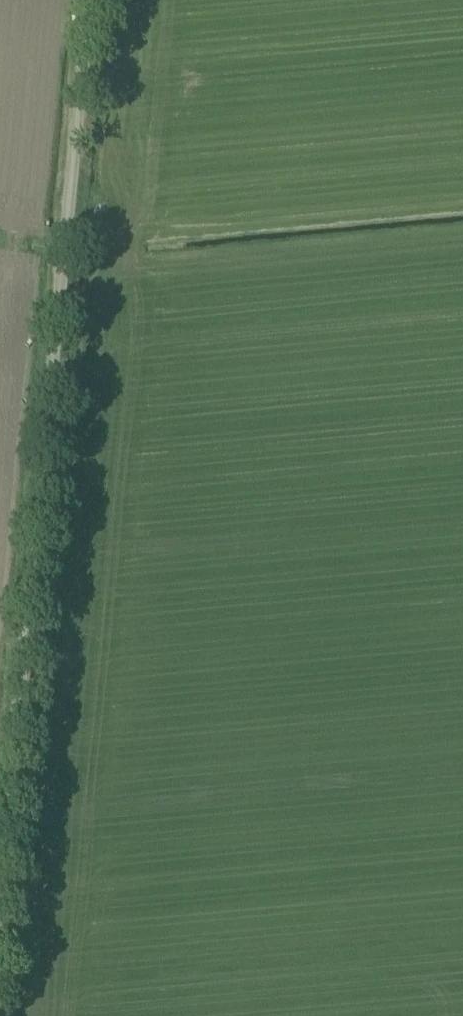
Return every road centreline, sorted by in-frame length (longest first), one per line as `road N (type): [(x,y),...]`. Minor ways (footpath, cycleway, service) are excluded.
road 1 (unclassified): [(0,850),(87,0)]

